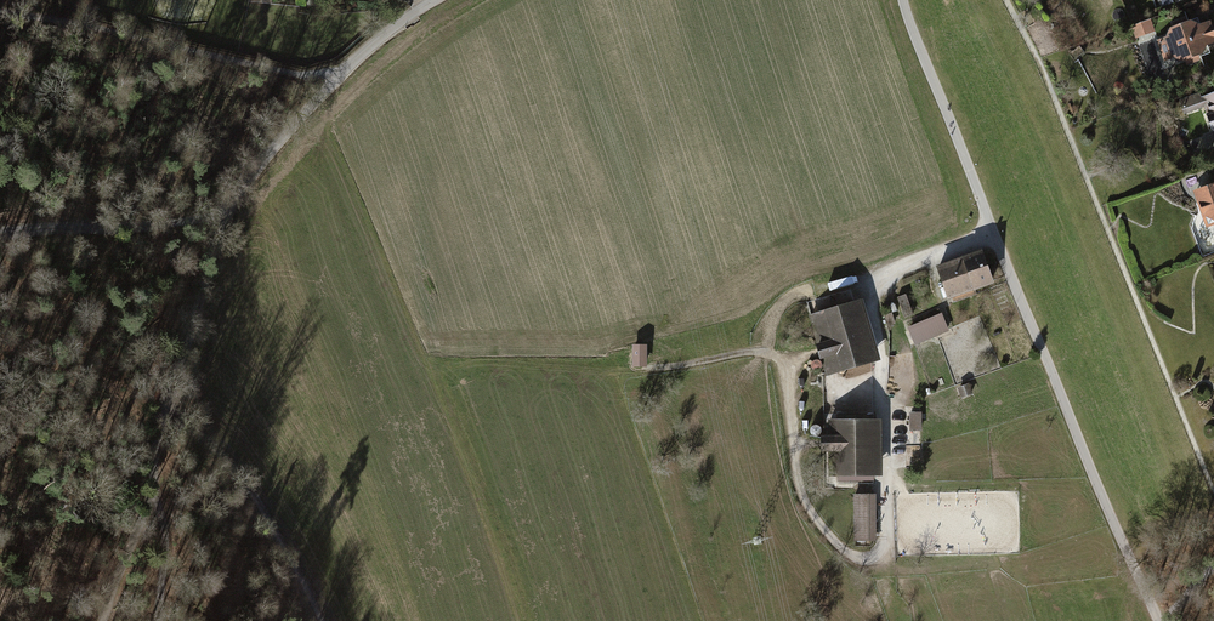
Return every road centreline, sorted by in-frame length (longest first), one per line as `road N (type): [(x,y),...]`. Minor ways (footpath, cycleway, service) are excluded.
road 1 (track): [(992,232),(877,287),(886,480),(885,544),(876,554),(846,554),(808,507),(786,364),(775,355),(642,367)]
road 2 (unclassified): [(902,0),(992,232),(1162,620)]
road 3 (track): [(0,12),(253,75),(336,77)]
road 4 (unclassified): [(434,0),(336,77),(219,215)]
road 5 (track): [(157,402),(221,444),(328,620)]
road 6 (track): [(157,402),(147,486),(166,562),(161,620)]
road 7 (track): [(219,215),(0,232)]
road 8 (track): [(219,215),(157,402)]
road 9 (track): [(102,620),(147,486)]

